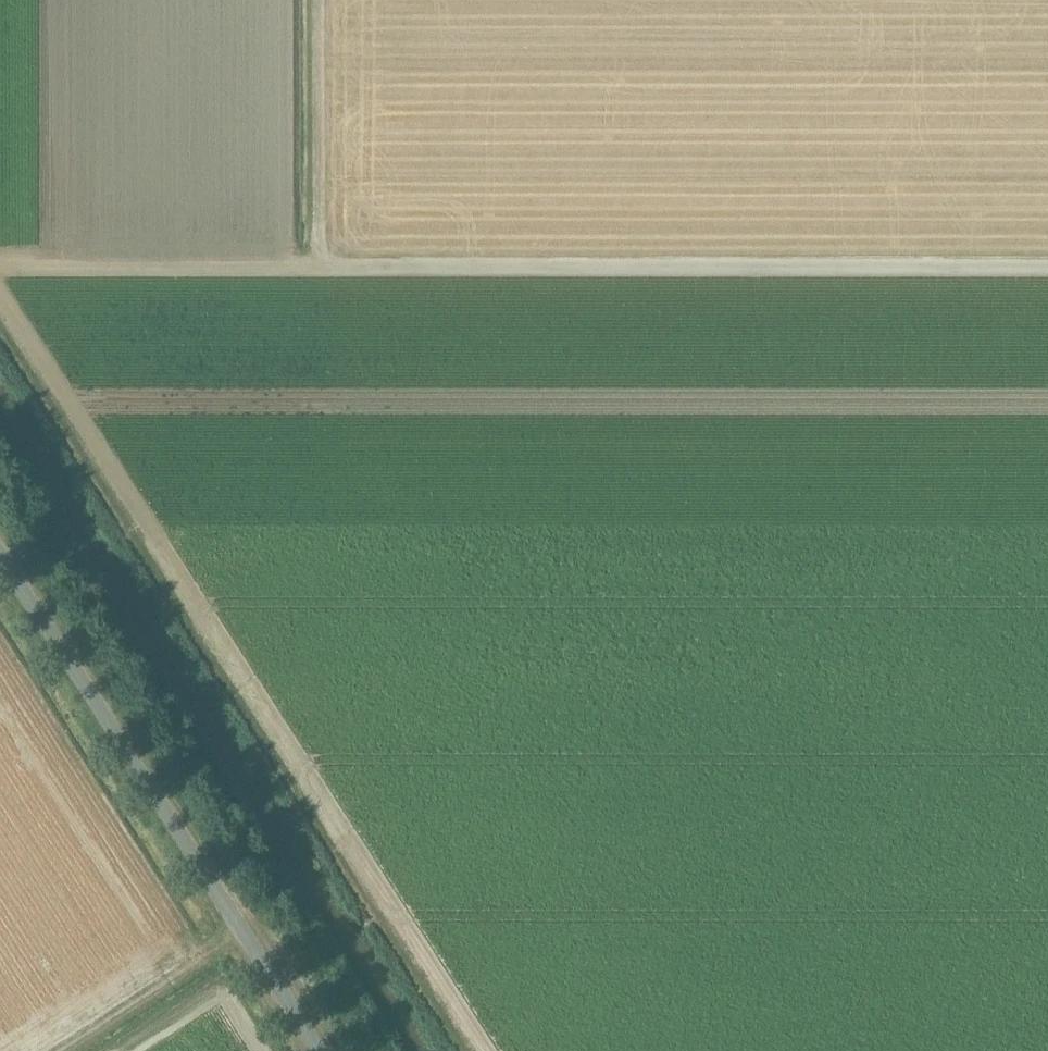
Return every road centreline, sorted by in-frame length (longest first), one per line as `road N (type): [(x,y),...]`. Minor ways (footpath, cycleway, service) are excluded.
road 1 (unclassified): [(319,1050),(0,554)]

